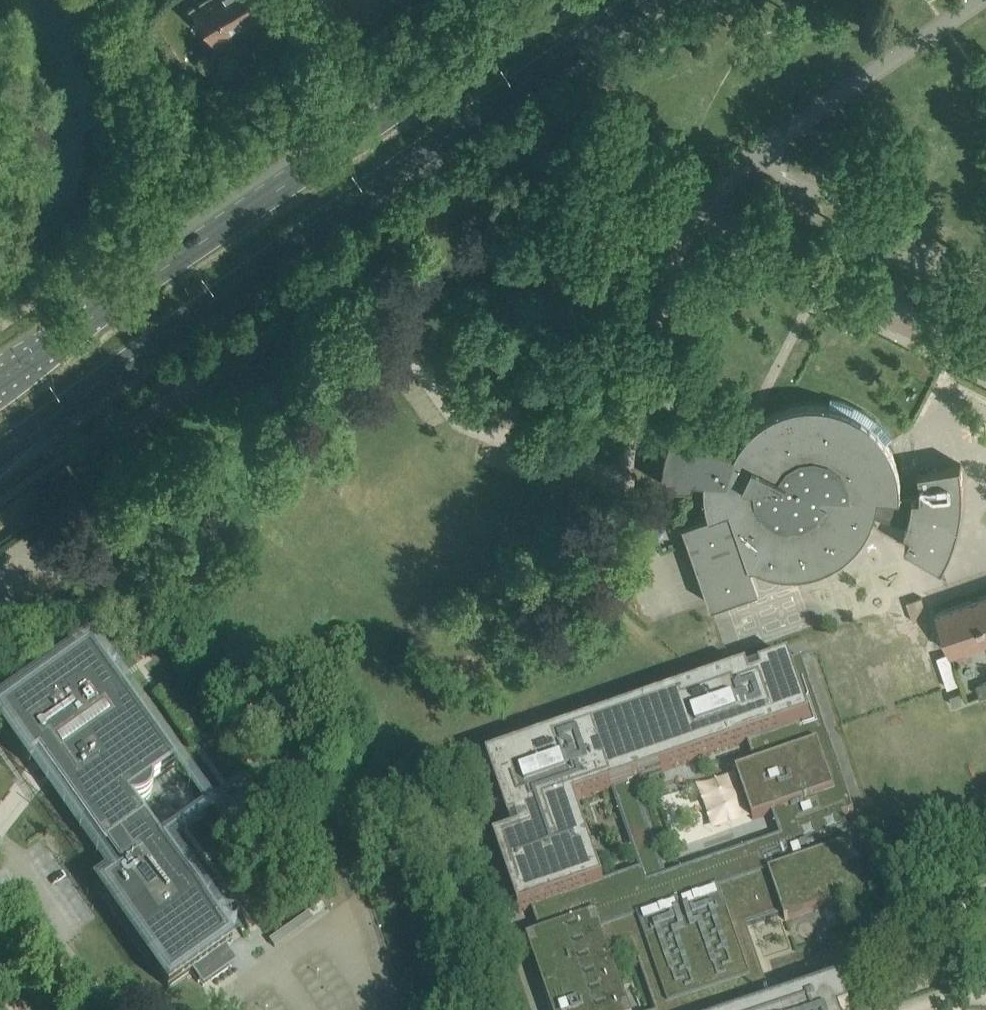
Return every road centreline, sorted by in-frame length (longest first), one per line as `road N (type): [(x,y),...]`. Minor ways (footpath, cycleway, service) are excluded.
road 1 (primary): [(0,450),(648,0)]
road 2 (primary): [(550,0),(0,380)]

